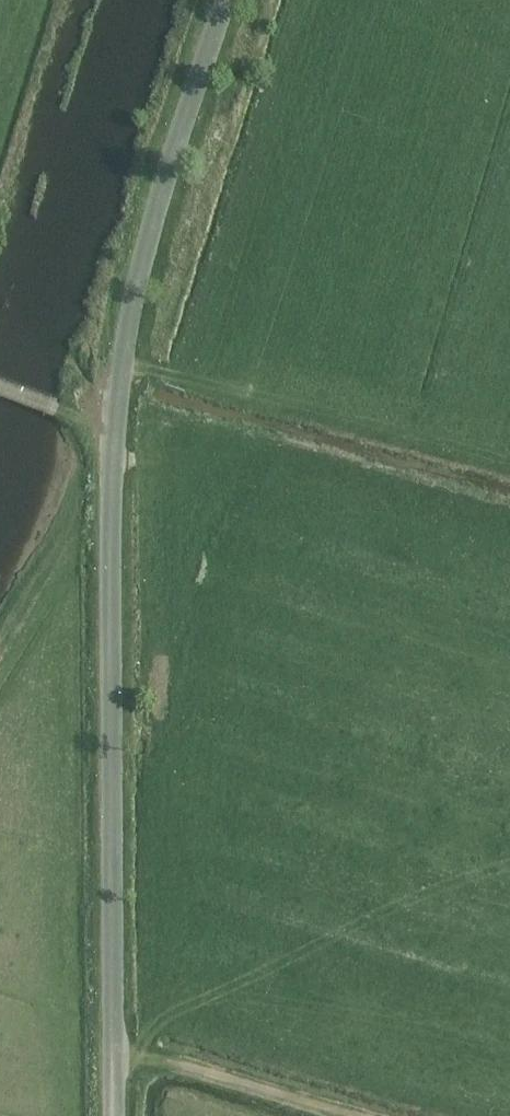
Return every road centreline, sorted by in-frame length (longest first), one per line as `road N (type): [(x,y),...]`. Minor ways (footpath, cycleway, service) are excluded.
road 1 (tertiary): [(116,1115),(119,397),(140,275),(227,0)]
road 2 (track): [(116,1047),(359,1115)]
road 3 (track): [(116,425),(0,390)]

